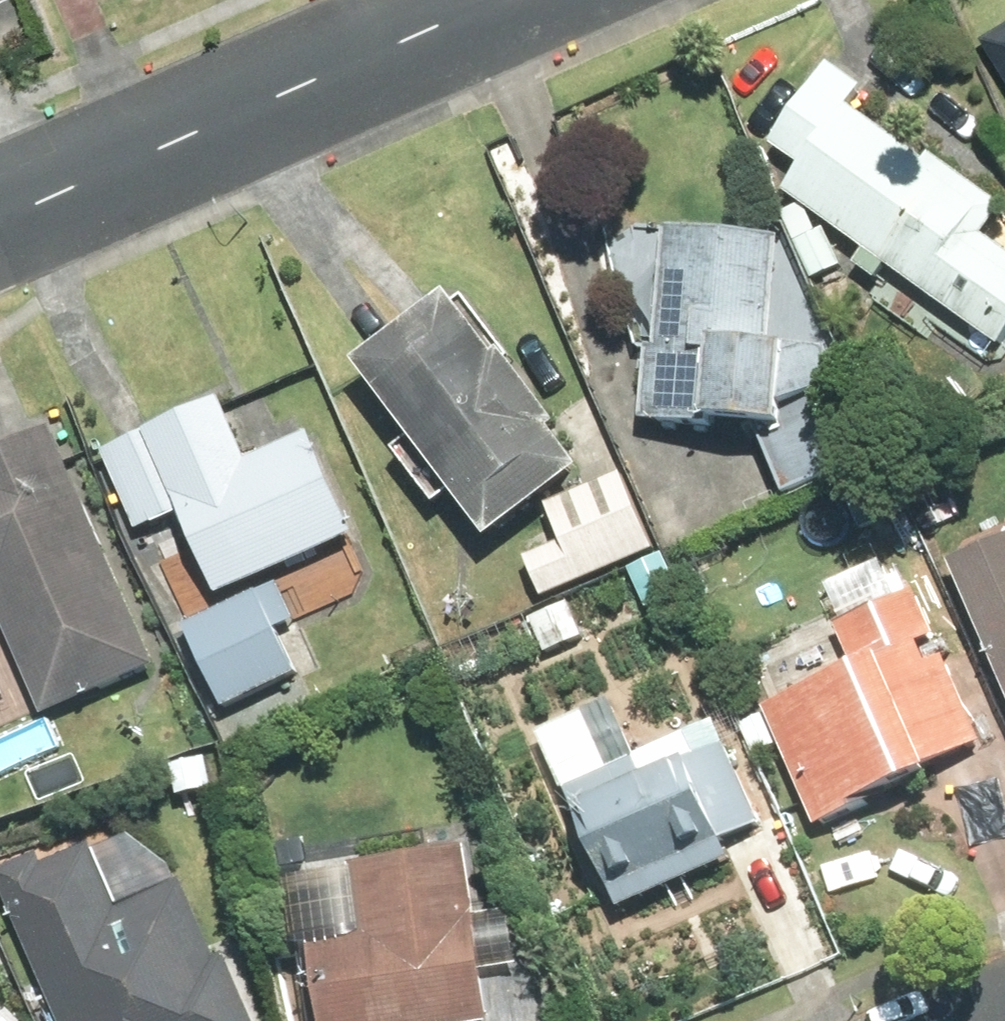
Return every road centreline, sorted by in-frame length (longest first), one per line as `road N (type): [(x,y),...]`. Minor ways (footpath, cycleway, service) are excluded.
road 1 (residential): [(590,0),(1,221)]
road 2 (residential): [(1,221),(430,0)]

